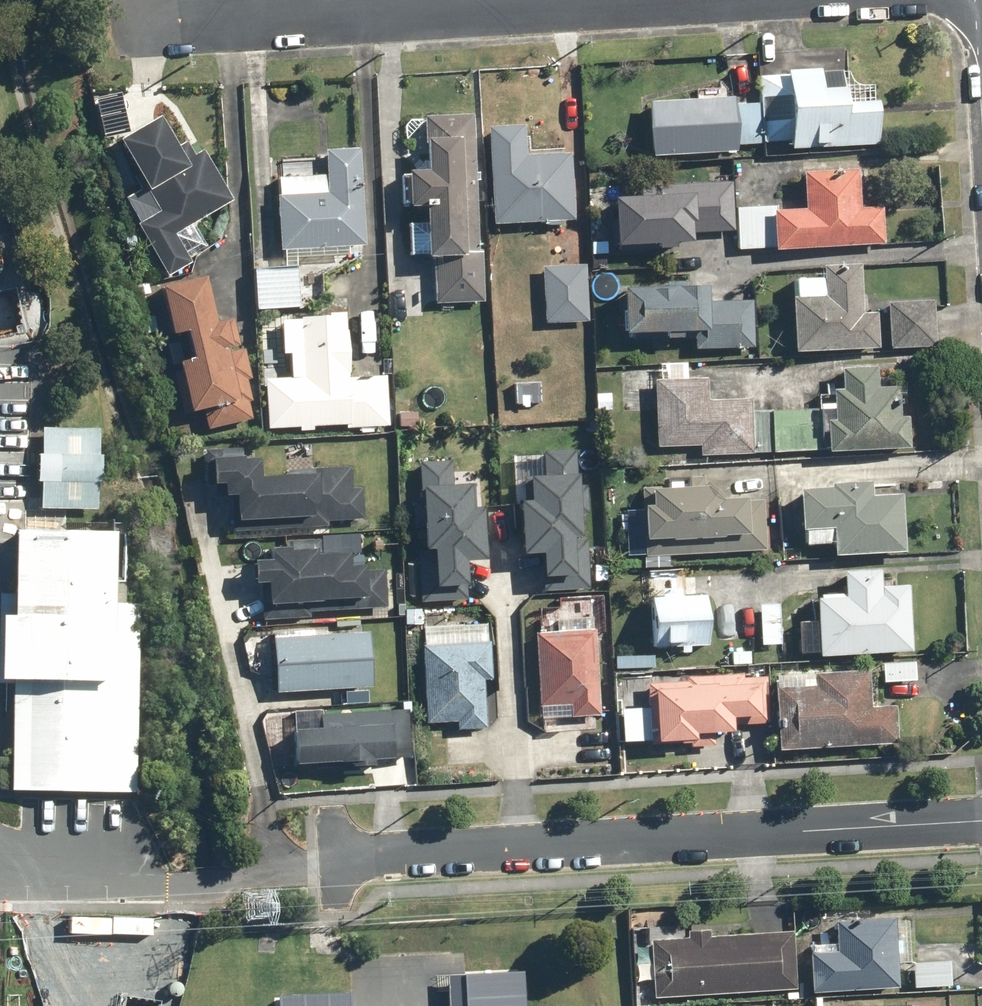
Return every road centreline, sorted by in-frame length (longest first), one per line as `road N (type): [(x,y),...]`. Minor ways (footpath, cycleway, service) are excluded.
road 1 (residential): [(981,820),(344,858)]
road 2 (residential): [(496,0),(138,22)]

